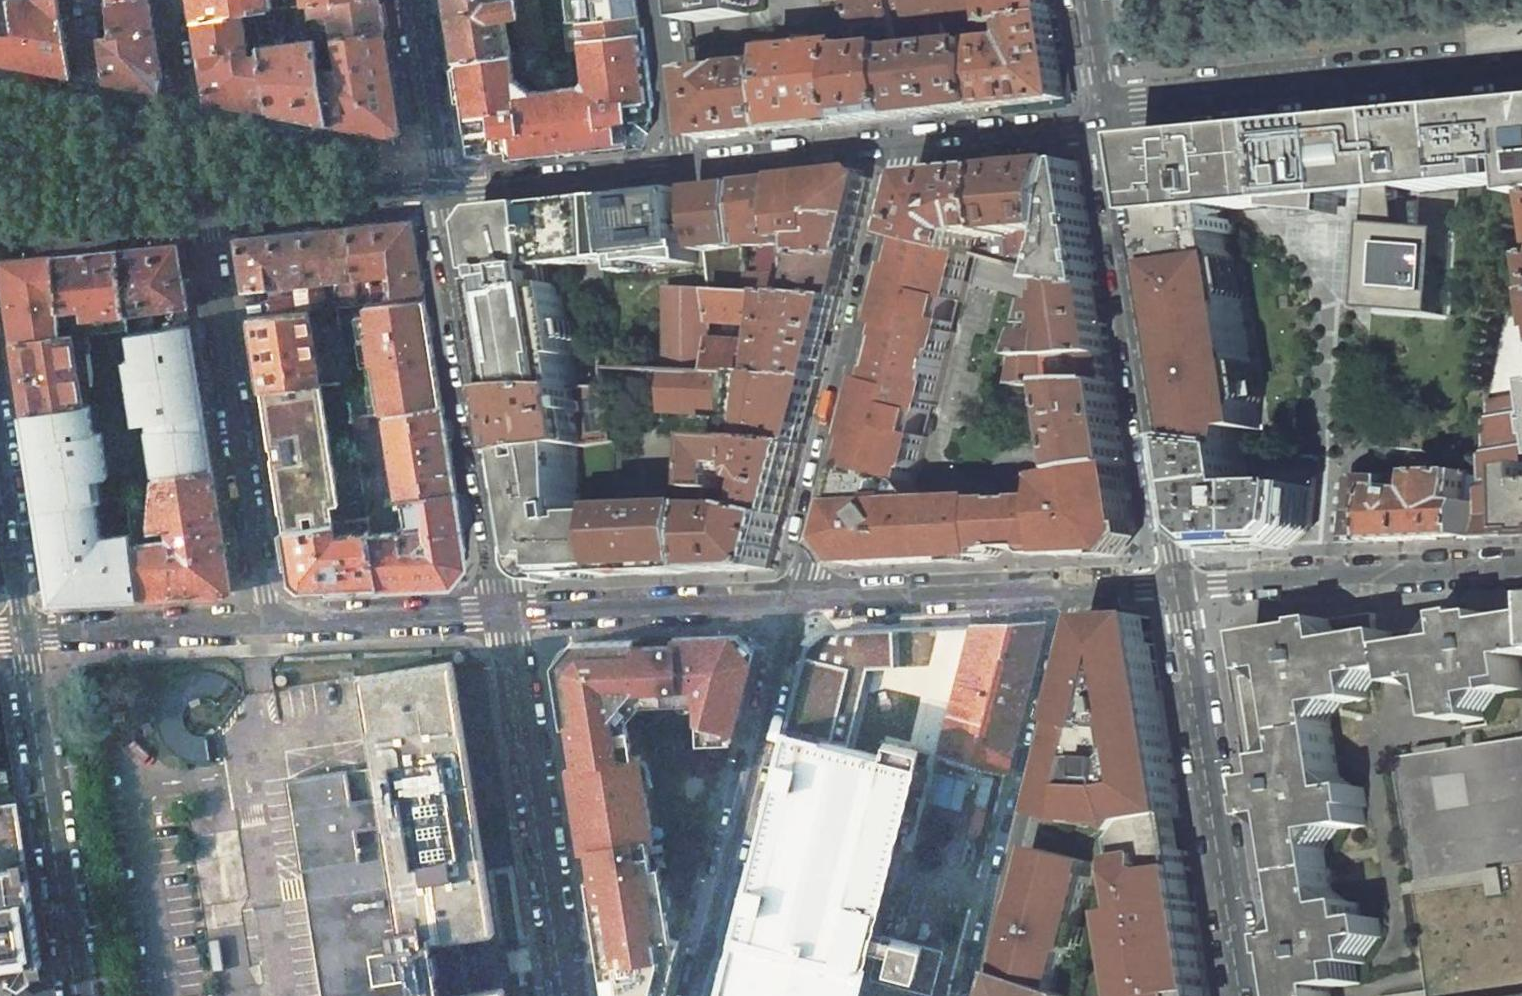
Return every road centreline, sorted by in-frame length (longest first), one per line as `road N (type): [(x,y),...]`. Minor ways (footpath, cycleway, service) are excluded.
road 1 (residential): [(1178,586),(1110,118)]
road 2 (residential): [(907,147),(794,603)]
road 3 (residential): [(445,192),(507,614)]
road 4 (residential): [(976,995),(1078,590)]
road 5 (residential): [(269,619),(203,207)]
road 6 (residential): [(1244,995),(1178,586)]
road 7 (tertiary): [(1110,118),(1521,75)]
road 8 (residential): [(693,995),(794,603)]
road 9 (residential): [(507,614),(570,995)]
road 10 (residential): [(78,995),(23,633)]
road 11 (residential): [(1521,571),(1178,586)]
road 12 (residential): [(794,603),(507,614)]
road 13 (residential): [(1078,590),(794,603)]
road 14 (residential): [(269,619),(23,633)]
road 15 (tertiary): [(203,207),(445,192)]
road 16 (residential): [(507,614),(269,619)]
road 17 (tertiary): [(445,192),(677,170)]
road 18 (tertiary): [(677,170),(907,147)]
road 19 (residential): [(170,0),(203,207)]
road 20 (tertiary): [(907,147),(1110,118)]
road 21 (tertiary): [(0,222),(203,207)]
road 22 (residential): [(414,0),(445,192)]
road 23 (residential): [(658,0),(677,170)]
road 24 (residential): [(23,633),(0,477)]

